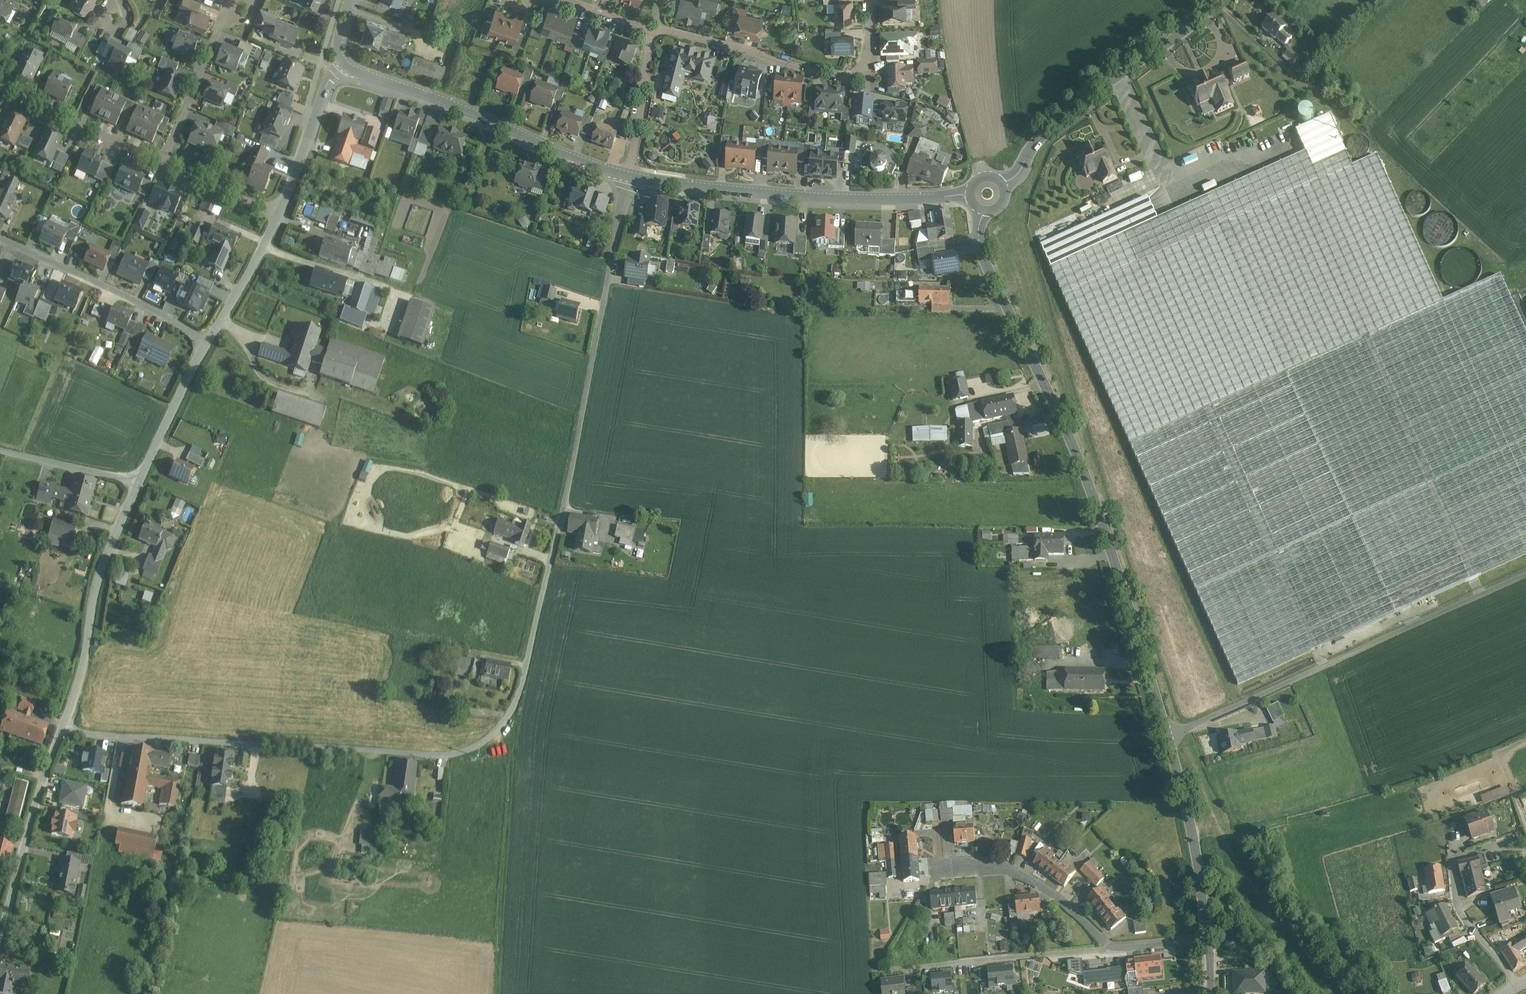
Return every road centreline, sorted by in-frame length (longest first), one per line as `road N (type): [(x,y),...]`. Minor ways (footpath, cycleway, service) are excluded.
road 1 (residential): [(605,283),(508,741),(486,753),(436,753),(64,730)]
road 2 (unclassified): [(982,211),(977,238),(985,268),(1095,495),(1187,806)]
road 3 (track): [(1167,735),(1525,573)]
road 4 (residential): [(970,194),(814,197),(629,176)]
road 5 (residential): [(629,176),(343,62)]
road 6 (unclassified): [(1221,0),(1066,112),(1002,183)]
road 7 (residential): [(656,32),(845,77),(863,65),(869,0)]
road 8 (residential): [(136,483),(105,566),(64,730)]
road 9 (residential): [(876,970),(1109,948)]
road 10 (residential): [(207,342),(0,239)]
road 11 (residential): [(64,730),(0,928)]
road 12 (residential): [(1109,948),(1029,879),(997,866),(938,867)]
road 13 (residential): [(161,168),(234,0)]
road 14 (residential): [(161,168),(16,100),(0,84)]
road 15 (residential): [(343,62),(325,84),(280,216)]
road 16 (residential): [(207,342),(136,483)]
road 17 (residential): [(1518,985),(1455,903),(1449,856)]
road 18 (residential): [(629,176),(656,32)]
road 19 (residential): [(280,216),(207,342)]
road 20 (residential): [(136,483),(0,454)]
road 21 (residential): [(1187,806),(1206,936)]
road 22 (residential): [(280,216),(161,168)]

